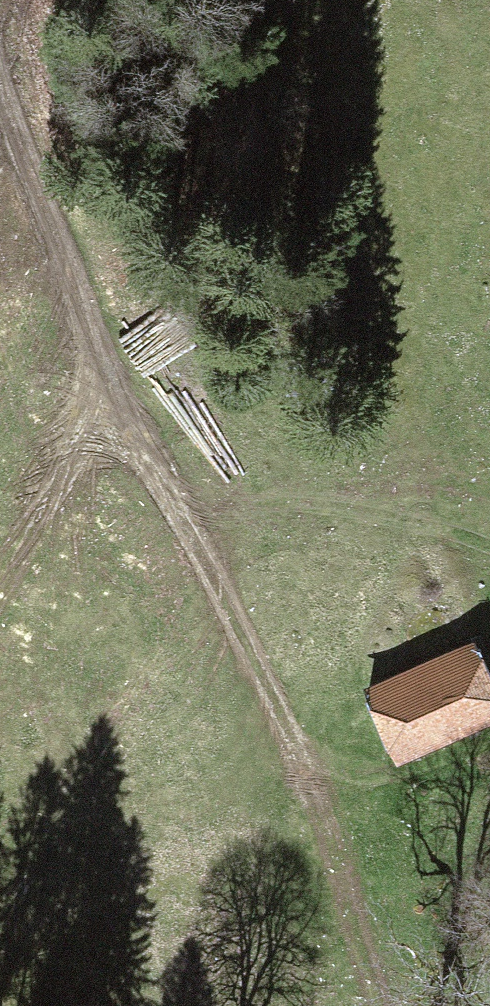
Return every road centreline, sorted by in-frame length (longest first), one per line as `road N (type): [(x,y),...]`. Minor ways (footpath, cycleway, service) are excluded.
road 1 (track): [(390,1005),(235,647),(103,380),(25,183),(0,88)]
road 2 (track): [(0,610),(71,471),(103,380)]

